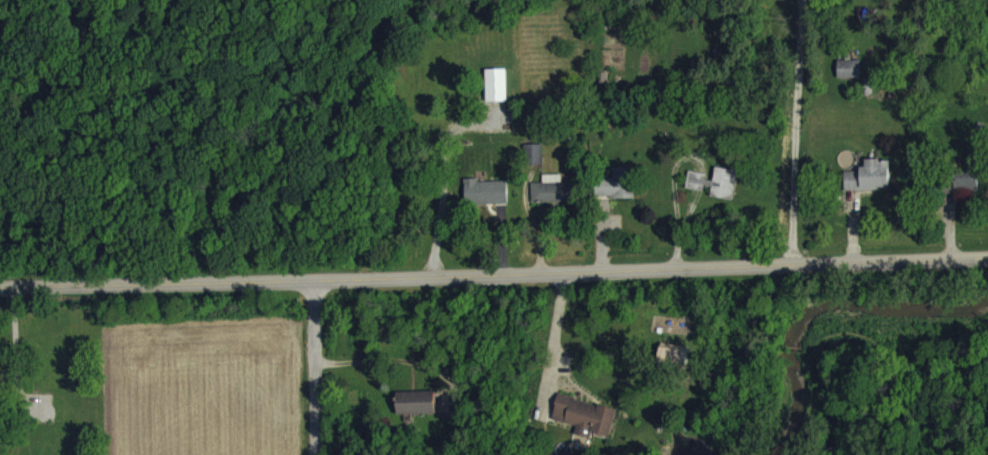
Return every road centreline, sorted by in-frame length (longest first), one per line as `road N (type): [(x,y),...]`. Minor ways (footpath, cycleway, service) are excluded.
road 1 (residential): [(0,290),(322,288),(987,264)]
road 2 (residential): [(322,288),(323,454)]

